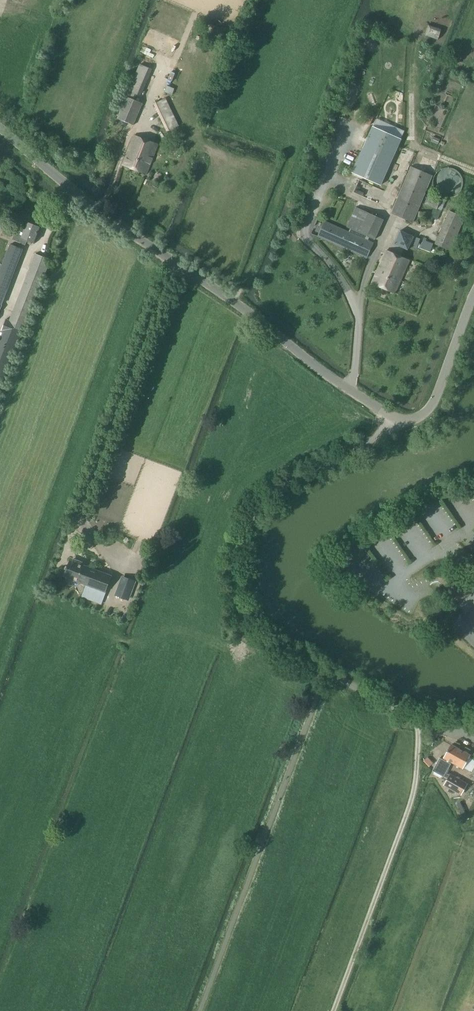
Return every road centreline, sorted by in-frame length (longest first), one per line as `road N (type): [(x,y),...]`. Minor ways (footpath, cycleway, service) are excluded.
road 1 (unclassified): [(399,424),(98,211),(0,128)]
road 2 (unclassified): [(399,424),(270,497),(243,541),(237,593),(249,626),(324,671)]
road 3 (unclassified): [(473,296),(436,398),(423,415),(399,424)]

